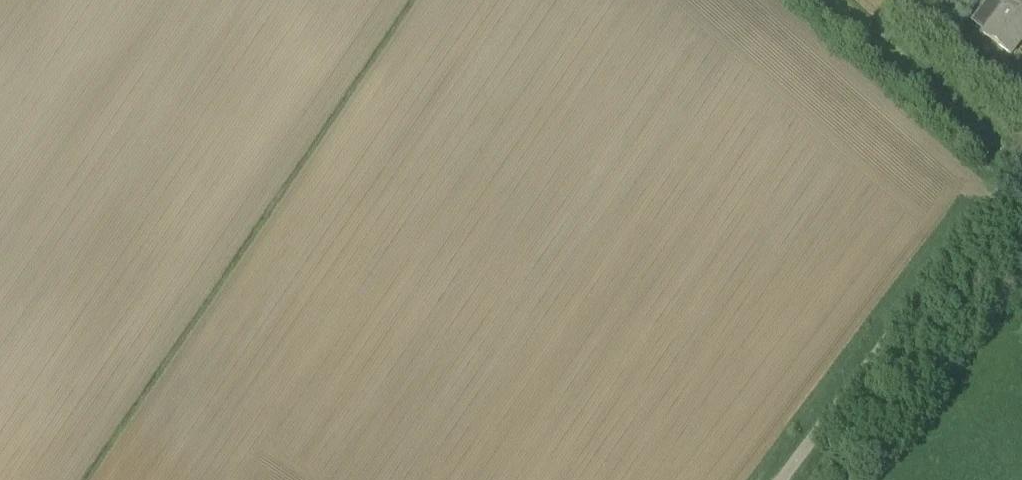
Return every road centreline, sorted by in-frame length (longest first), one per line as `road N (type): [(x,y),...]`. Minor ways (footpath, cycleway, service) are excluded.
road 1 (unclassified): [(771,479),(1021,162)]

